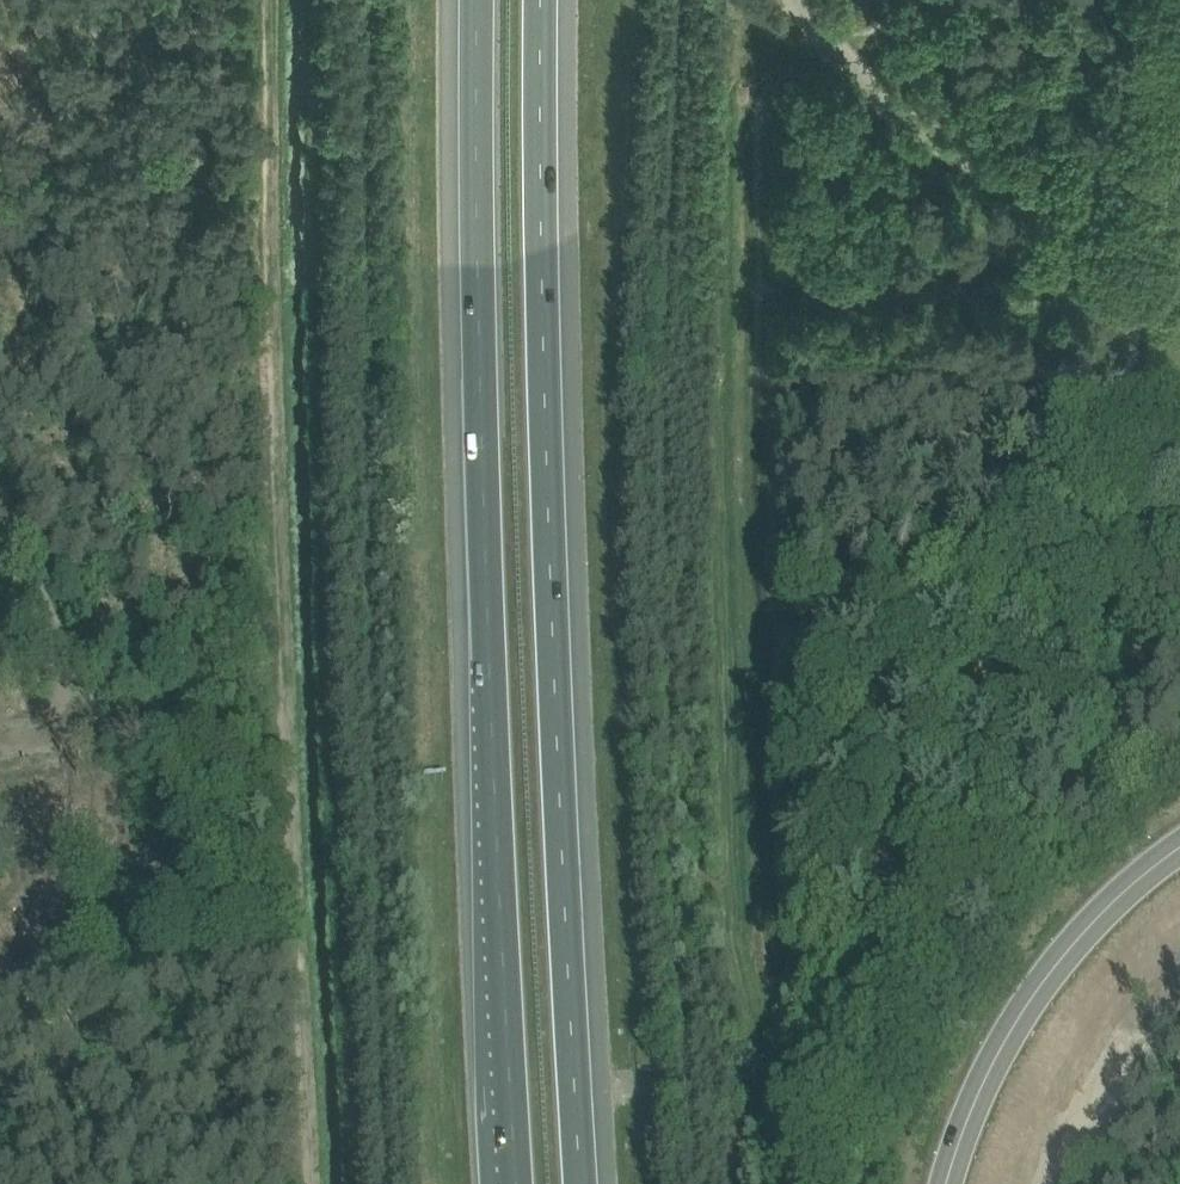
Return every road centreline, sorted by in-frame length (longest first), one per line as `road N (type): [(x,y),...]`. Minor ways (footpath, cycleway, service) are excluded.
road 1 (track): [(820,30),(753,72),(732,104),(713,914),(731,1183)]
road 2 (motorway): [(476,0),(471,219),(518,1183)]
road 3 (motorway): [(583,1183),(544,290),(544,0)]
road 4 (track): [(302,1183),(282,589),(274,0)]
road 5 (tertiary): [(946,1183),(966,1118),(1012,1026),(1074,940),(1179,847)]
road 6 (residential): [(1151,213),(1141,165),(1175,0)]

